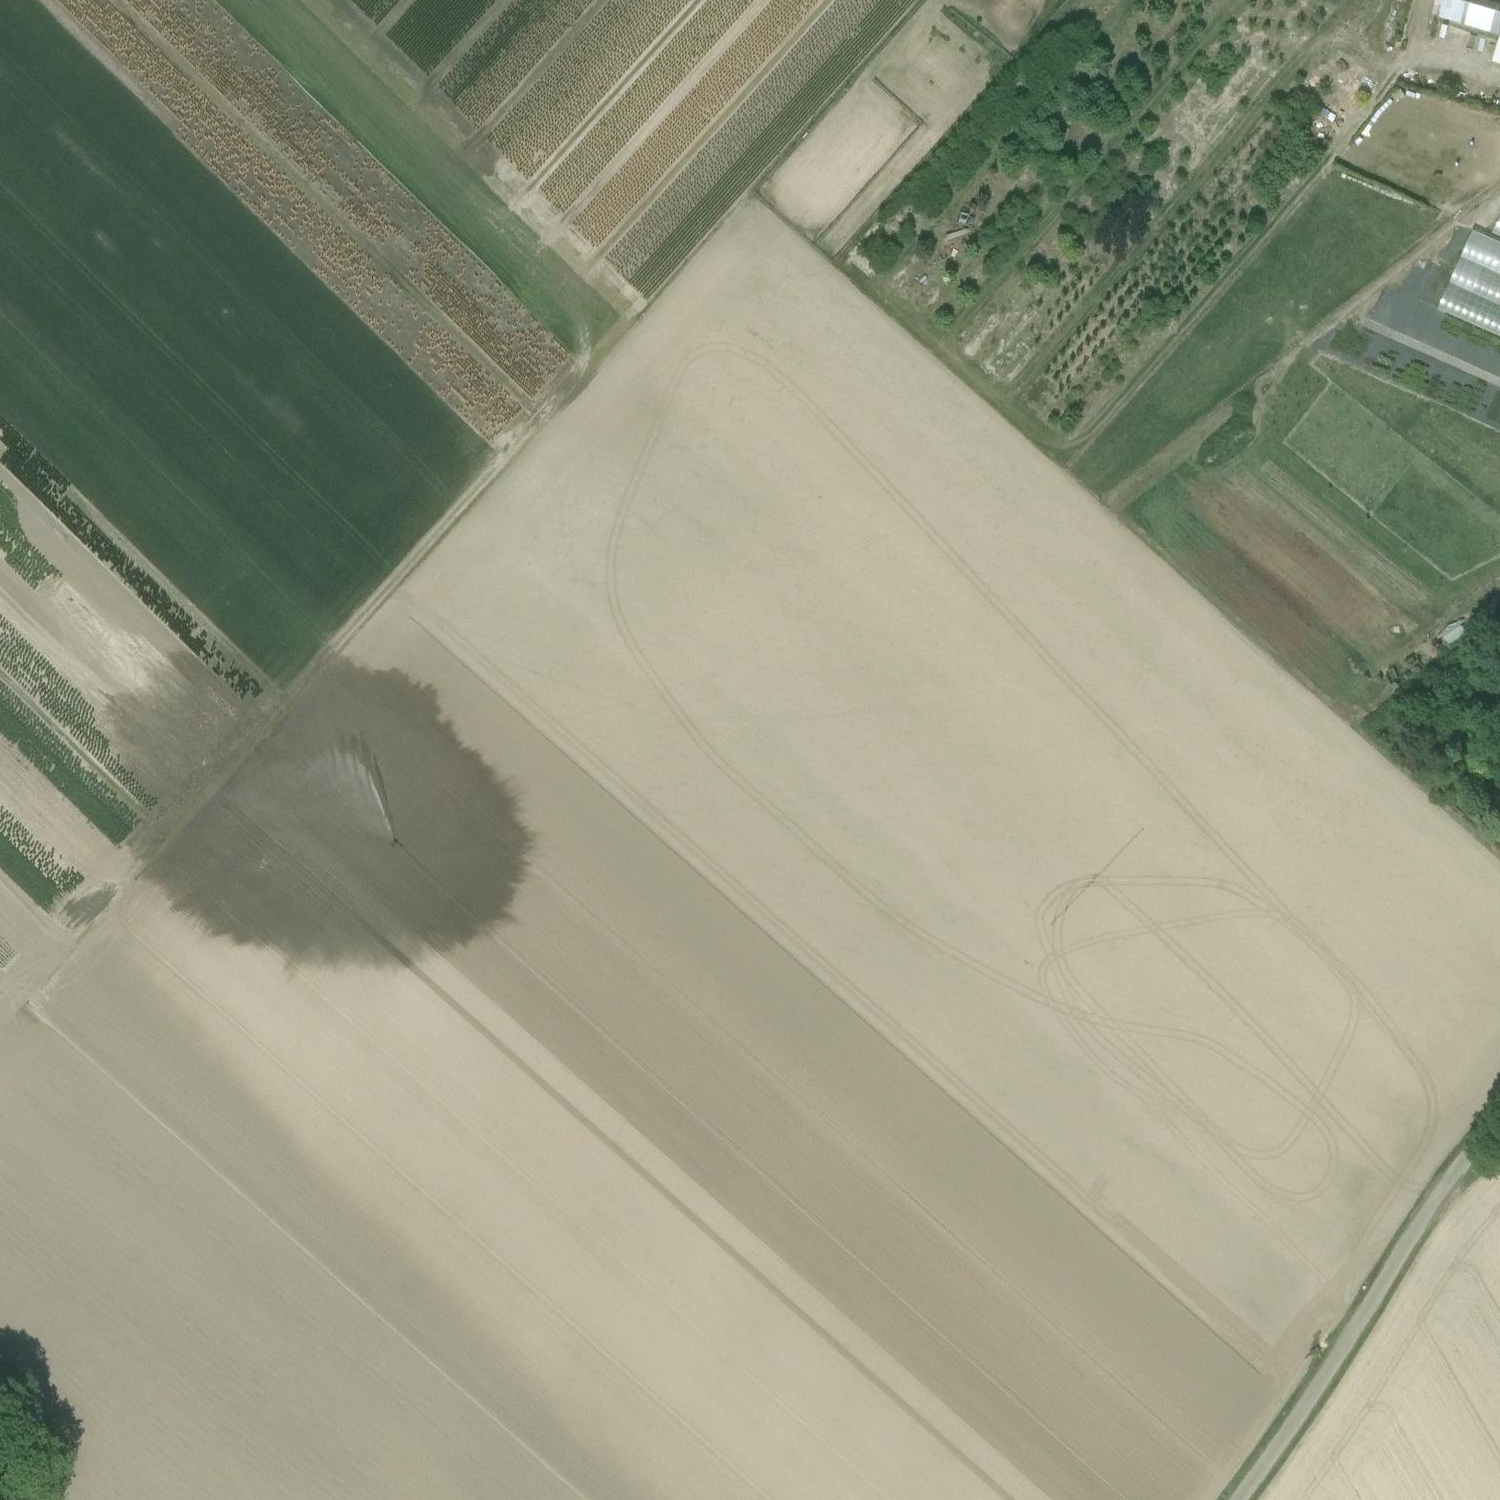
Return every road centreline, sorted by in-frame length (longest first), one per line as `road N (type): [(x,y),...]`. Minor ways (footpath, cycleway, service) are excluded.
road 1 (unclassified): [(1239,1499),(1499,1114)]

